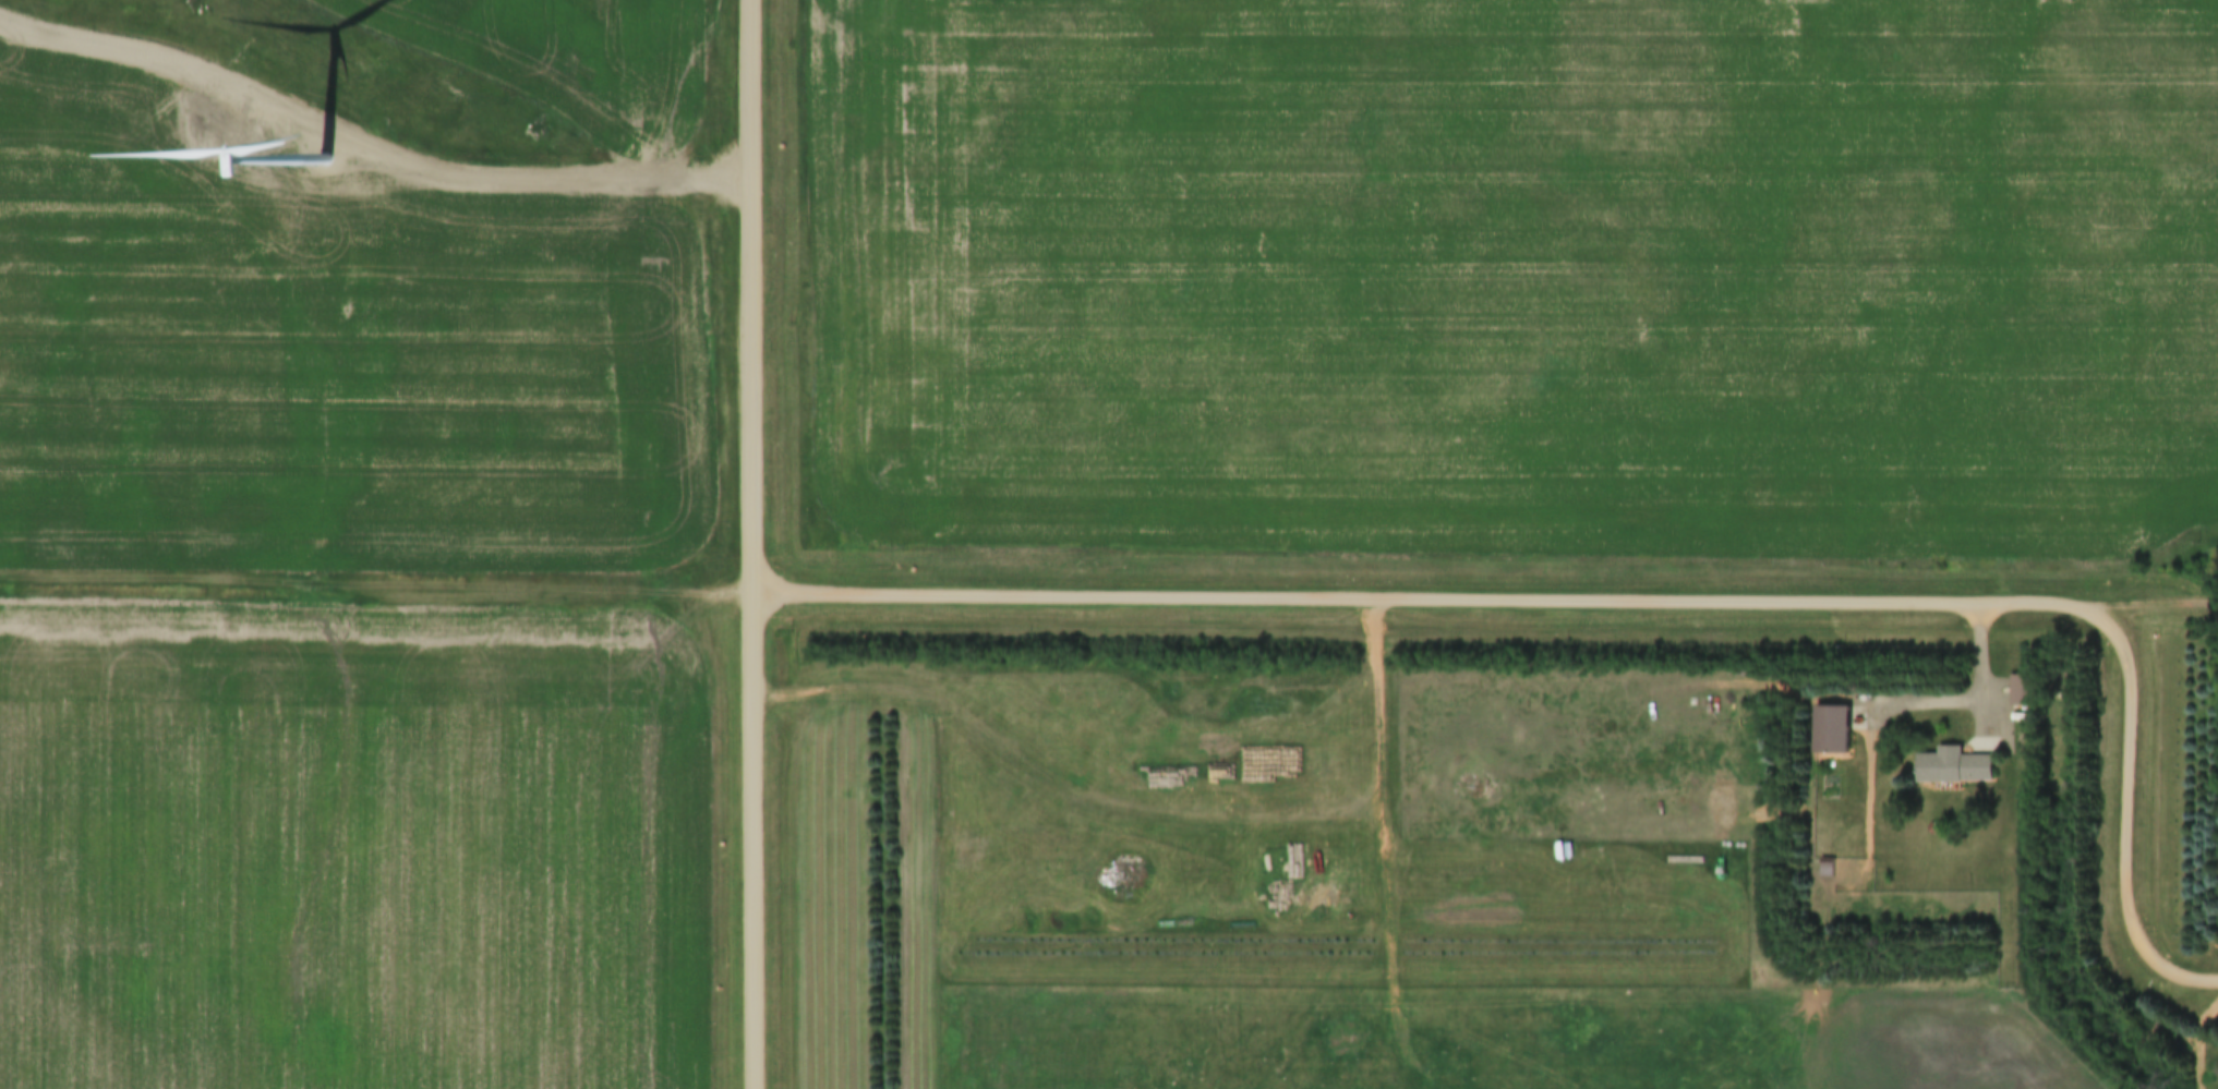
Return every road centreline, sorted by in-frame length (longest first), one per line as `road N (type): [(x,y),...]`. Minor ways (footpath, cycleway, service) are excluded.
road 1 (residential): [(760,1088),(753,0)]
road 2 (track): [(755,590),(461,573),(0,573)]

